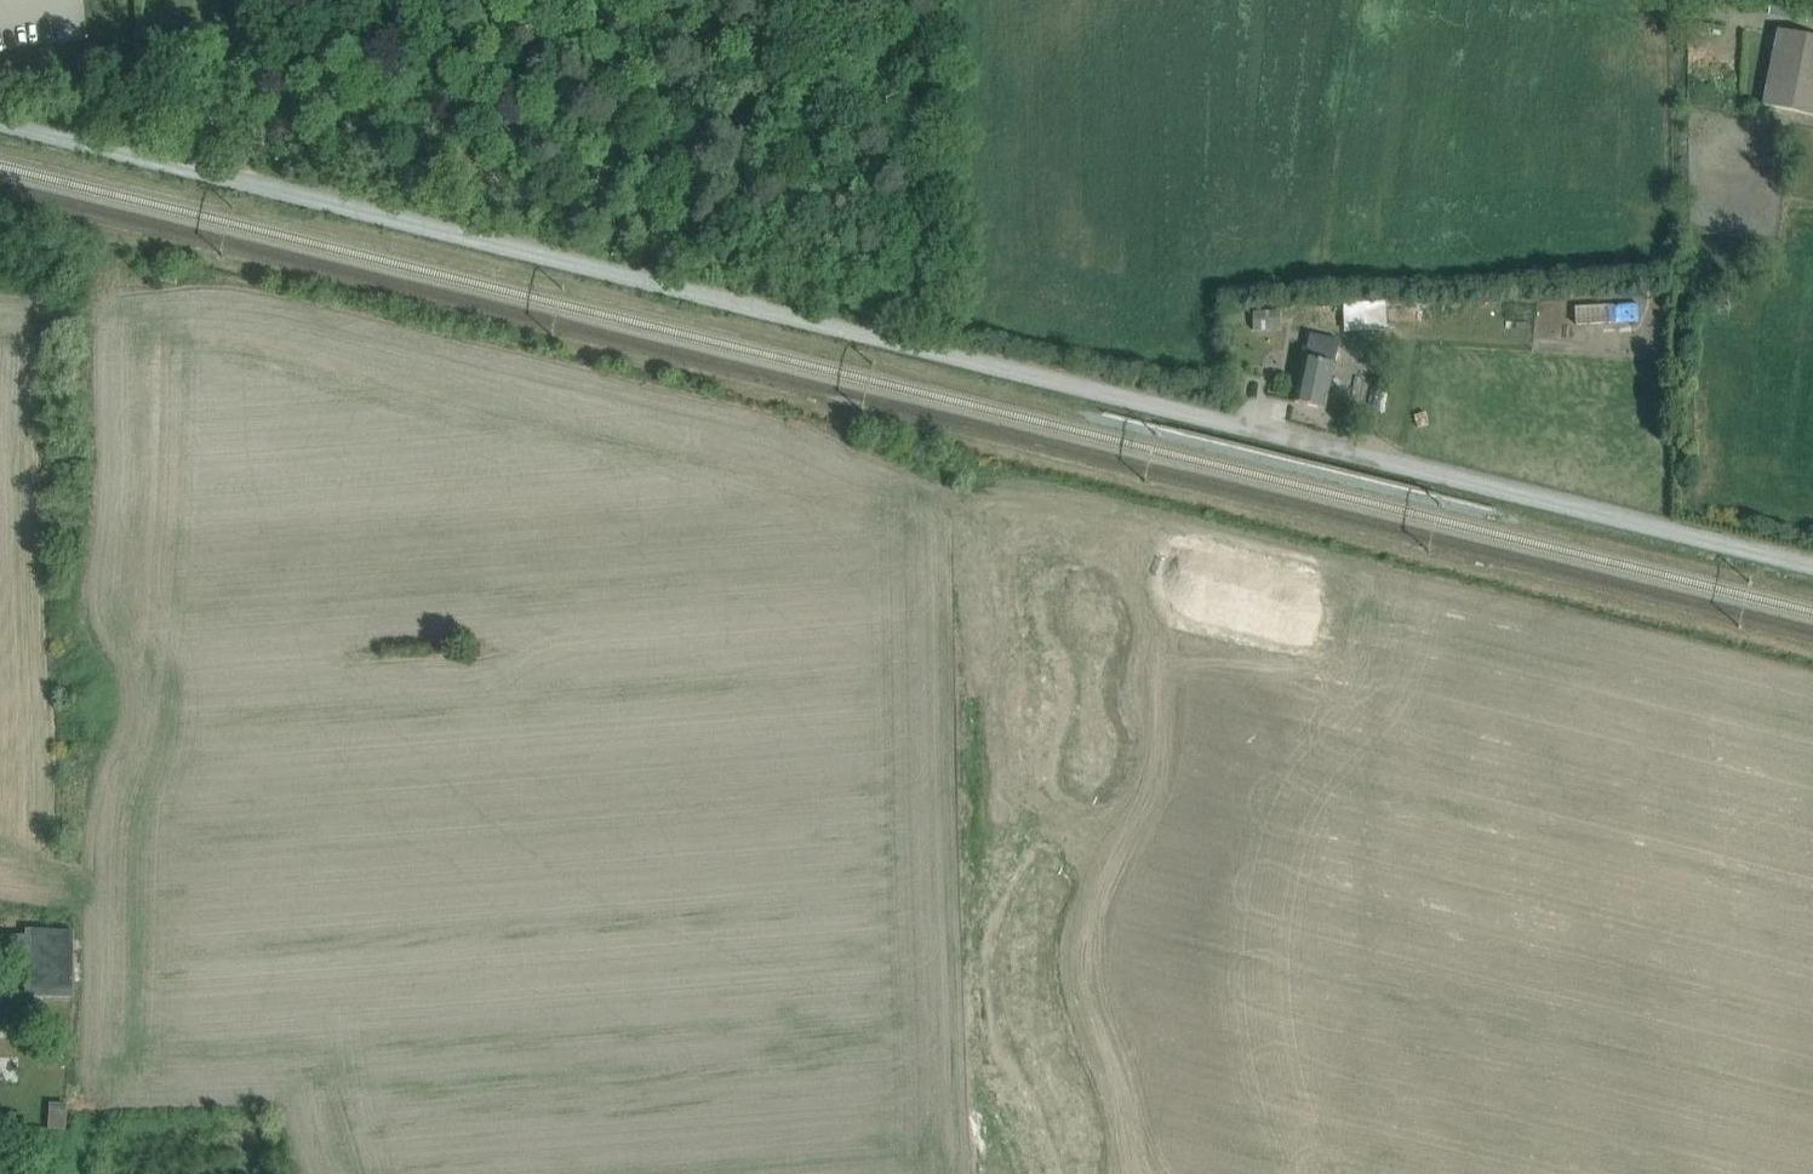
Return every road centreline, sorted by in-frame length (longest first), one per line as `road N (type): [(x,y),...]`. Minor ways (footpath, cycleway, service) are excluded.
road 1 (residential): [(0,126),(1812,566)]

